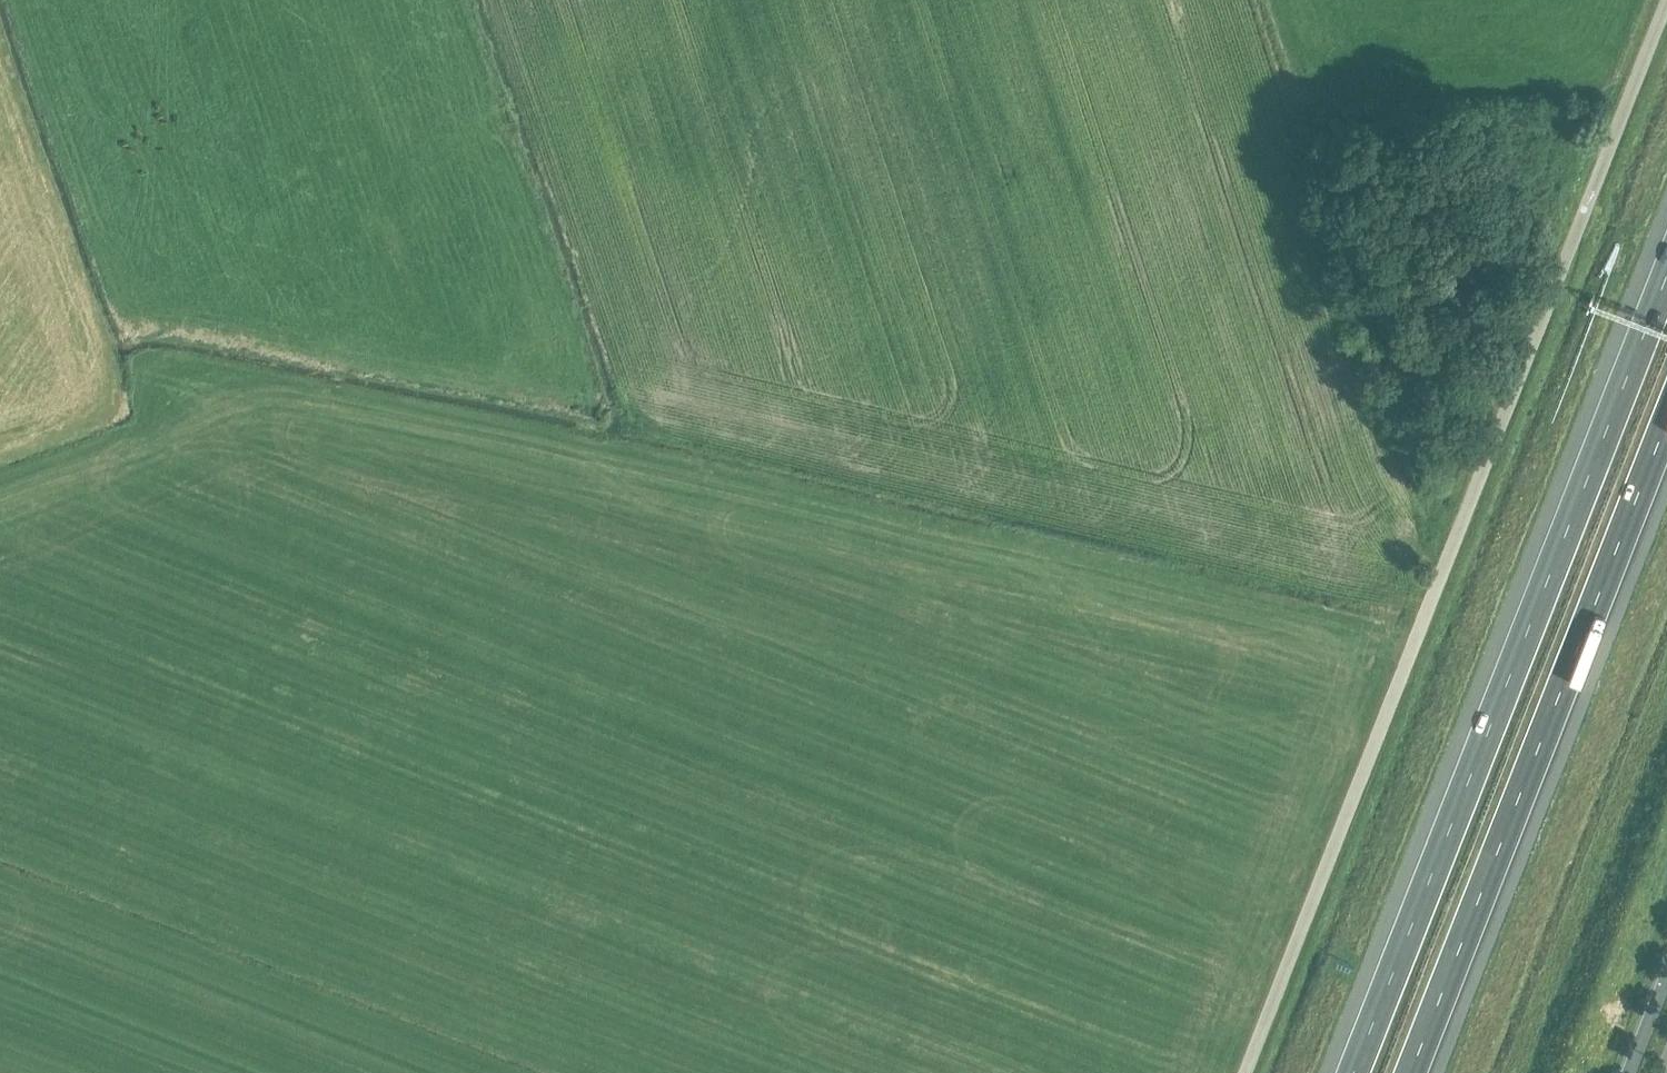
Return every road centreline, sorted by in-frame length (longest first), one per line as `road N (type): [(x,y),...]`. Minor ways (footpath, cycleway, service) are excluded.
road 1 (unclassified): [(1246,1072),(1666,4)]
road 2 (motorway): [(1666,250),(1345,1072)]
road 3 (motorway): [(1419,1072),(1666,449)]

